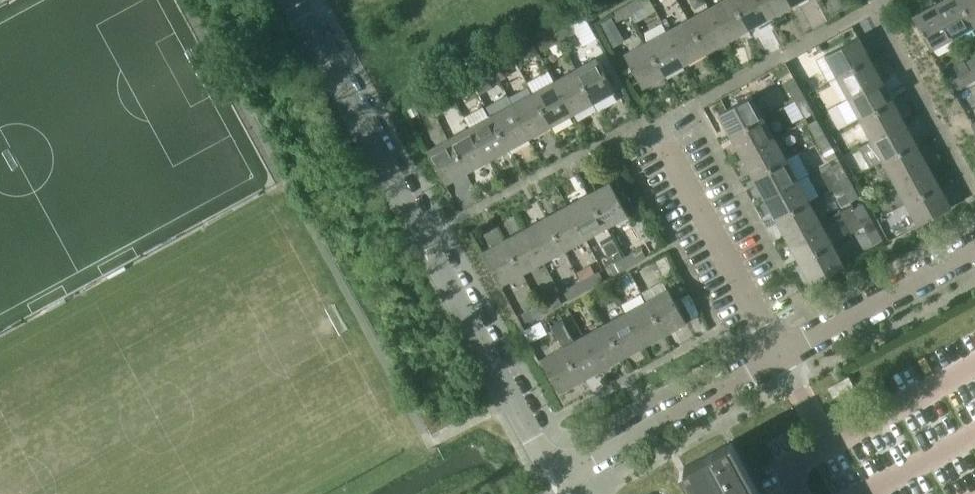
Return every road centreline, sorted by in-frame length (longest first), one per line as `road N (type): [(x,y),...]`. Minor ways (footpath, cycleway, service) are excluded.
road 1 (residential): [(554,479),(292,0)]
road 2 (residential): [(554,479),(779,355)]
road 3 (residential): [(779,355),(664,144)]
road 4 (residential): [(779,355),(974,248)]

